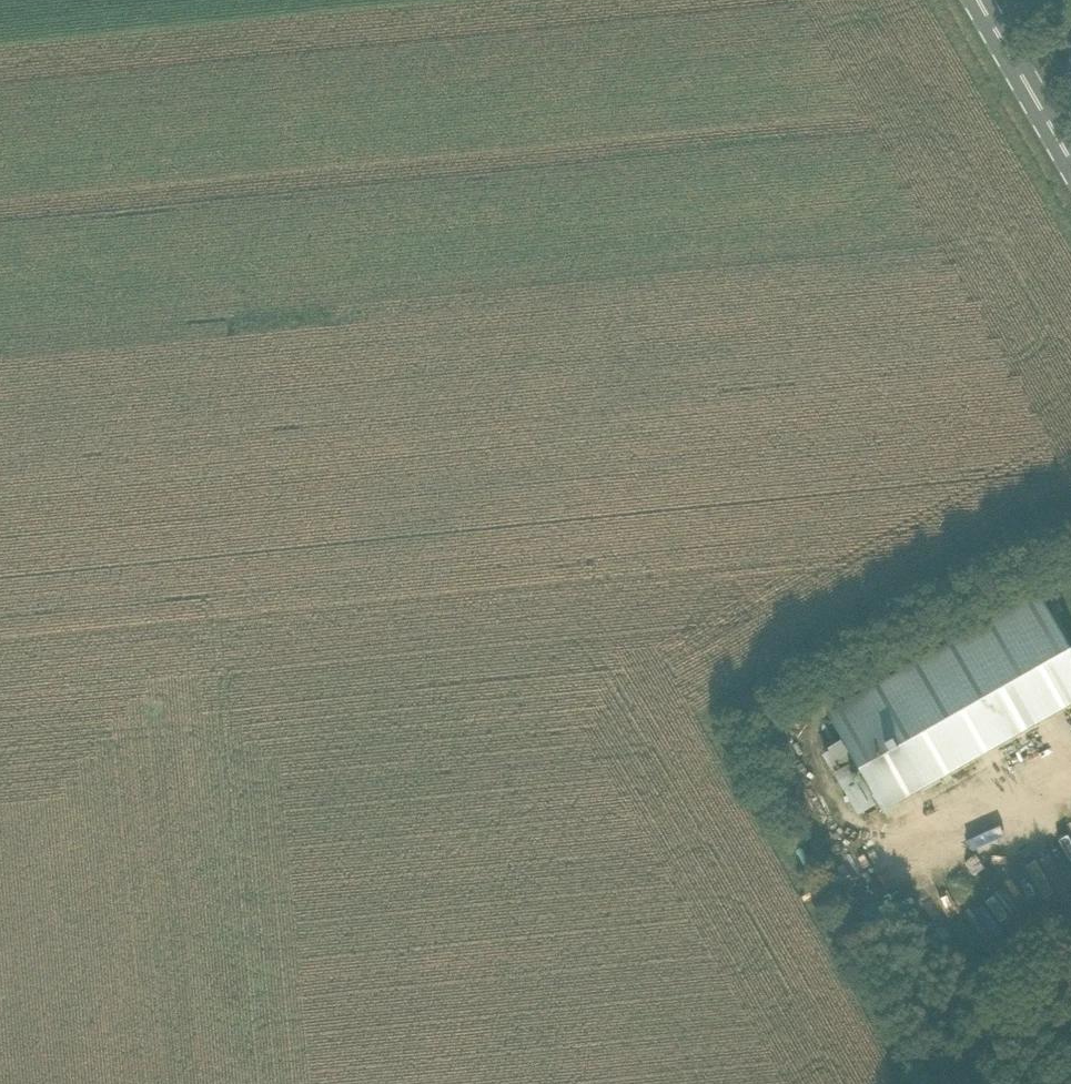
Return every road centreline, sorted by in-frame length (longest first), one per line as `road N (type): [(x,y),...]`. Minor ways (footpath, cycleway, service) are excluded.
road 1 (secondary): [(1070,148),(986,0)]

